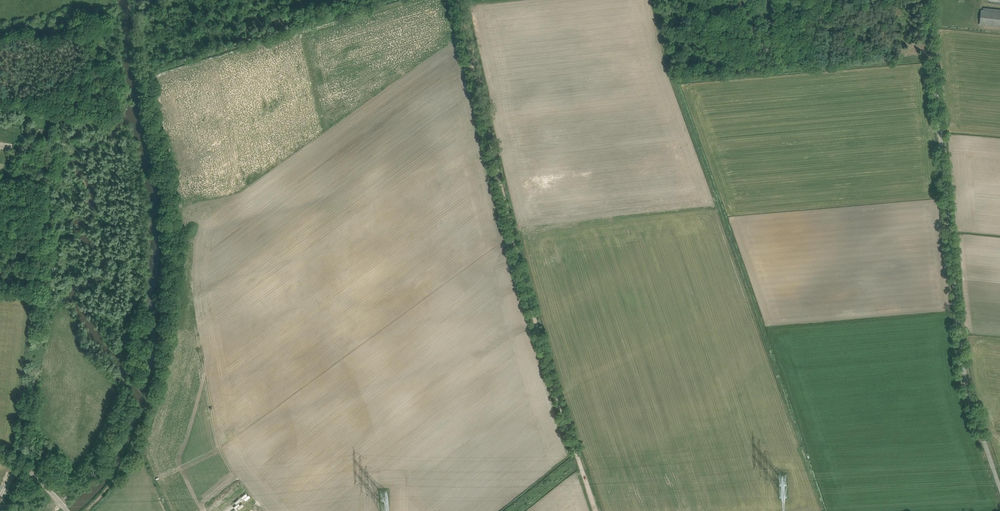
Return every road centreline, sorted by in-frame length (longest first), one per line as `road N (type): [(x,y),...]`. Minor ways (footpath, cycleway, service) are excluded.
road 1 (track): [(458,0),(534,318),(596,510)]
road 2 (unclassified): [(999,484),(962,366),(925,0)]

